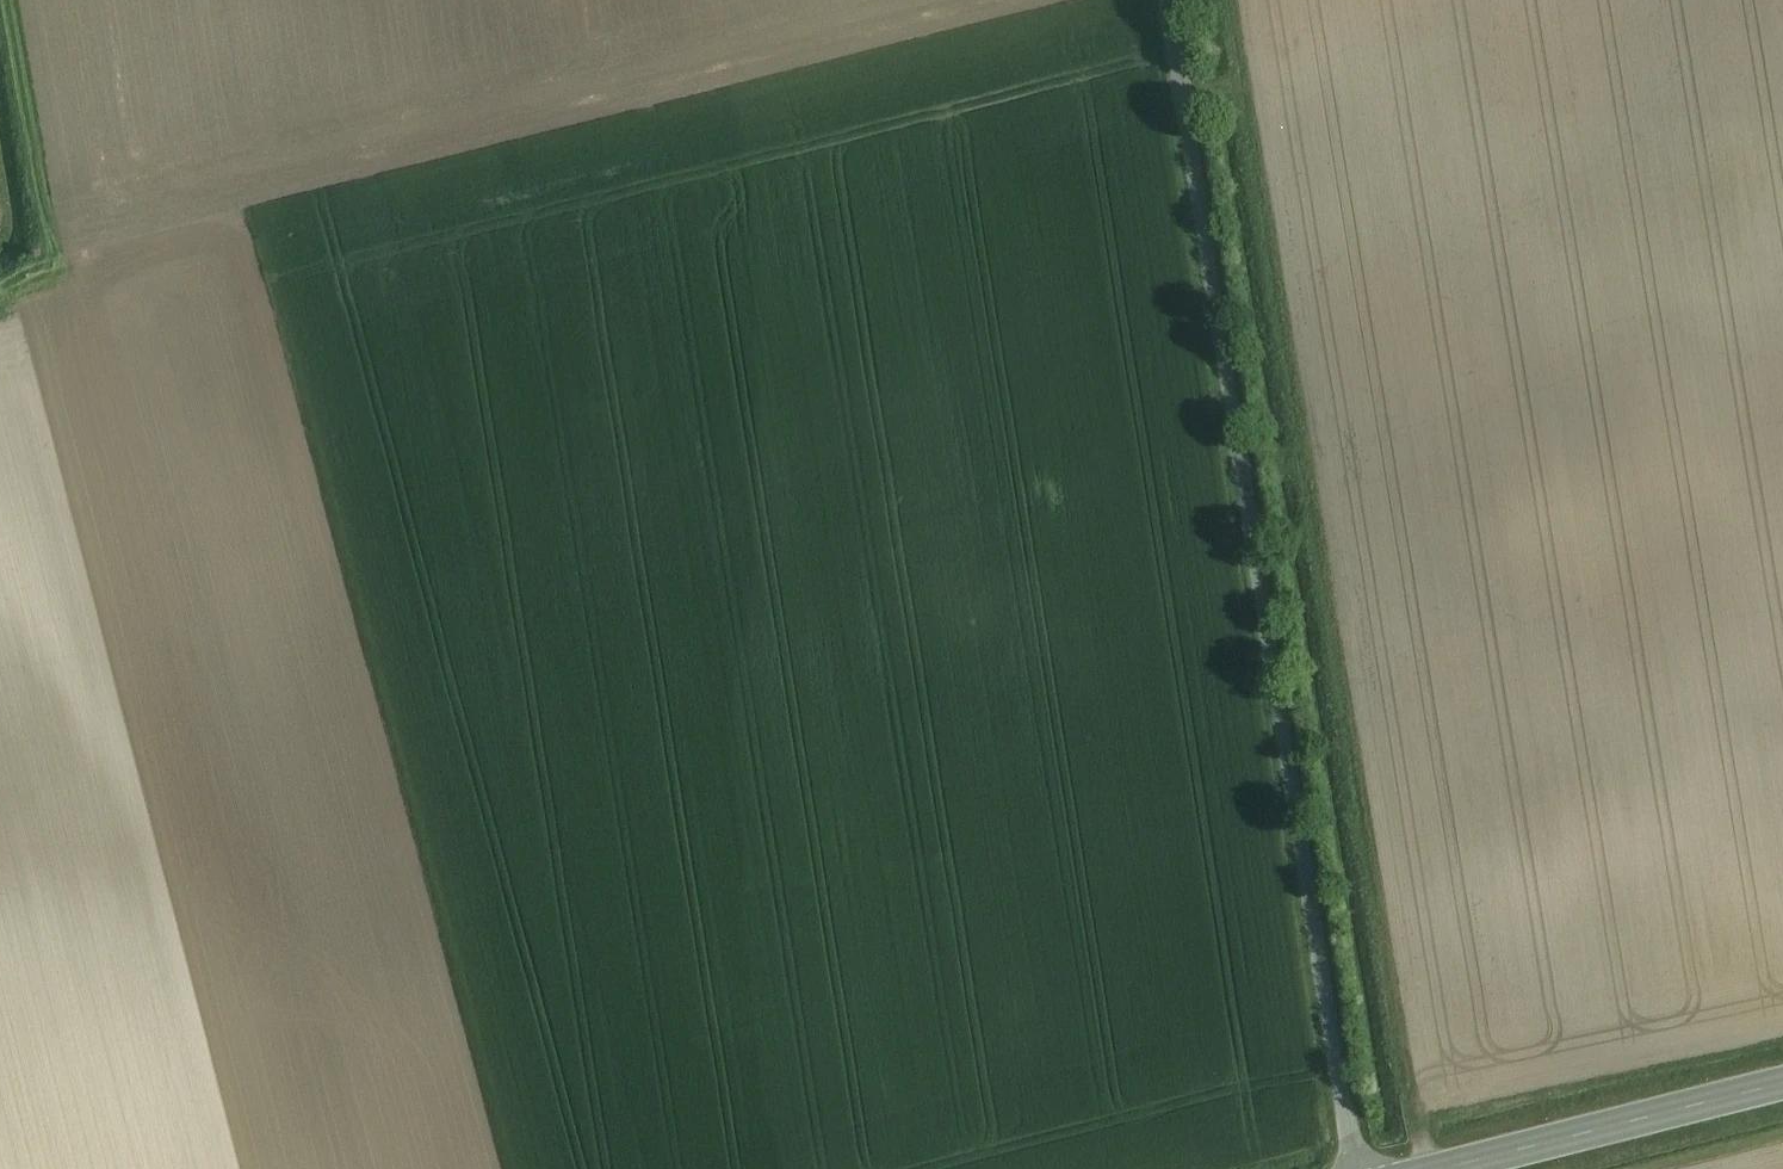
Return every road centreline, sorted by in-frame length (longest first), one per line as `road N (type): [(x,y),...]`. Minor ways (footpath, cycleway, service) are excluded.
road 1 (unclassified): [(1176,0),(1363,1168)]
road 2 (primary): [(1427,1168),(1782,1085)]

